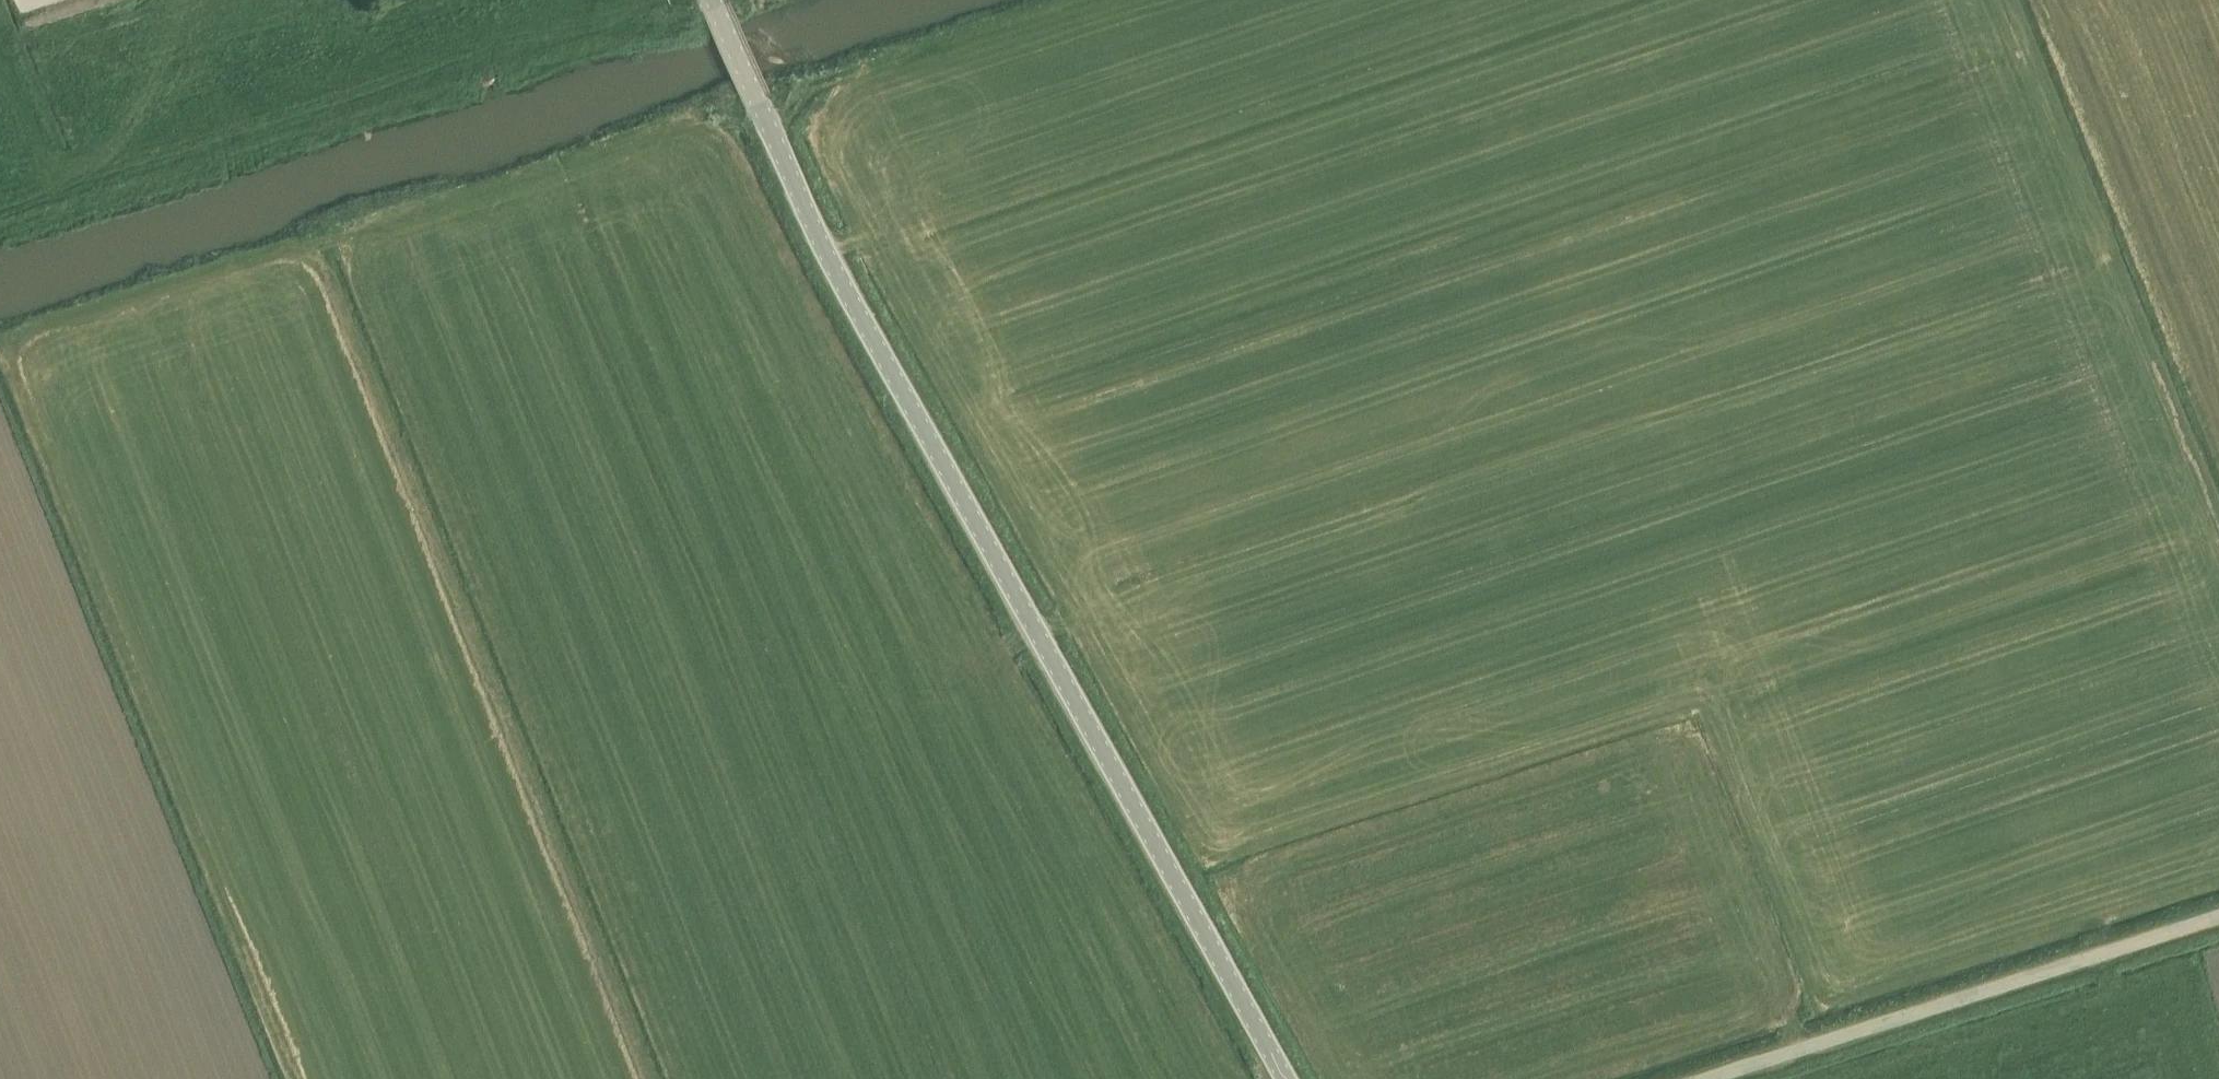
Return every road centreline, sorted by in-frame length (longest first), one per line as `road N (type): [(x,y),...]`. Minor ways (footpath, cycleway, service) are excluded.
road 1 (tertiary): [(1289,1078),(854,285),(718,0)]
road 2 (unclassified): [(1711,1078),(2218,918)]

